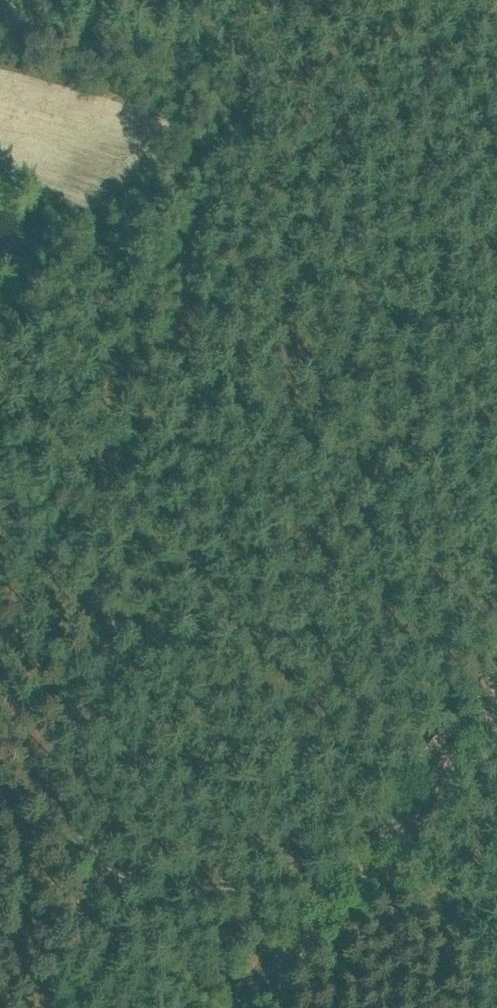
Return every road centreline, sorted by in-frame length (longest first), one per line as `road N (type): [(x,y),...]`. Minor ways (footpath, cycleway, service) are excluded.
road 1 (track): [(496,698),(246,1007)]

